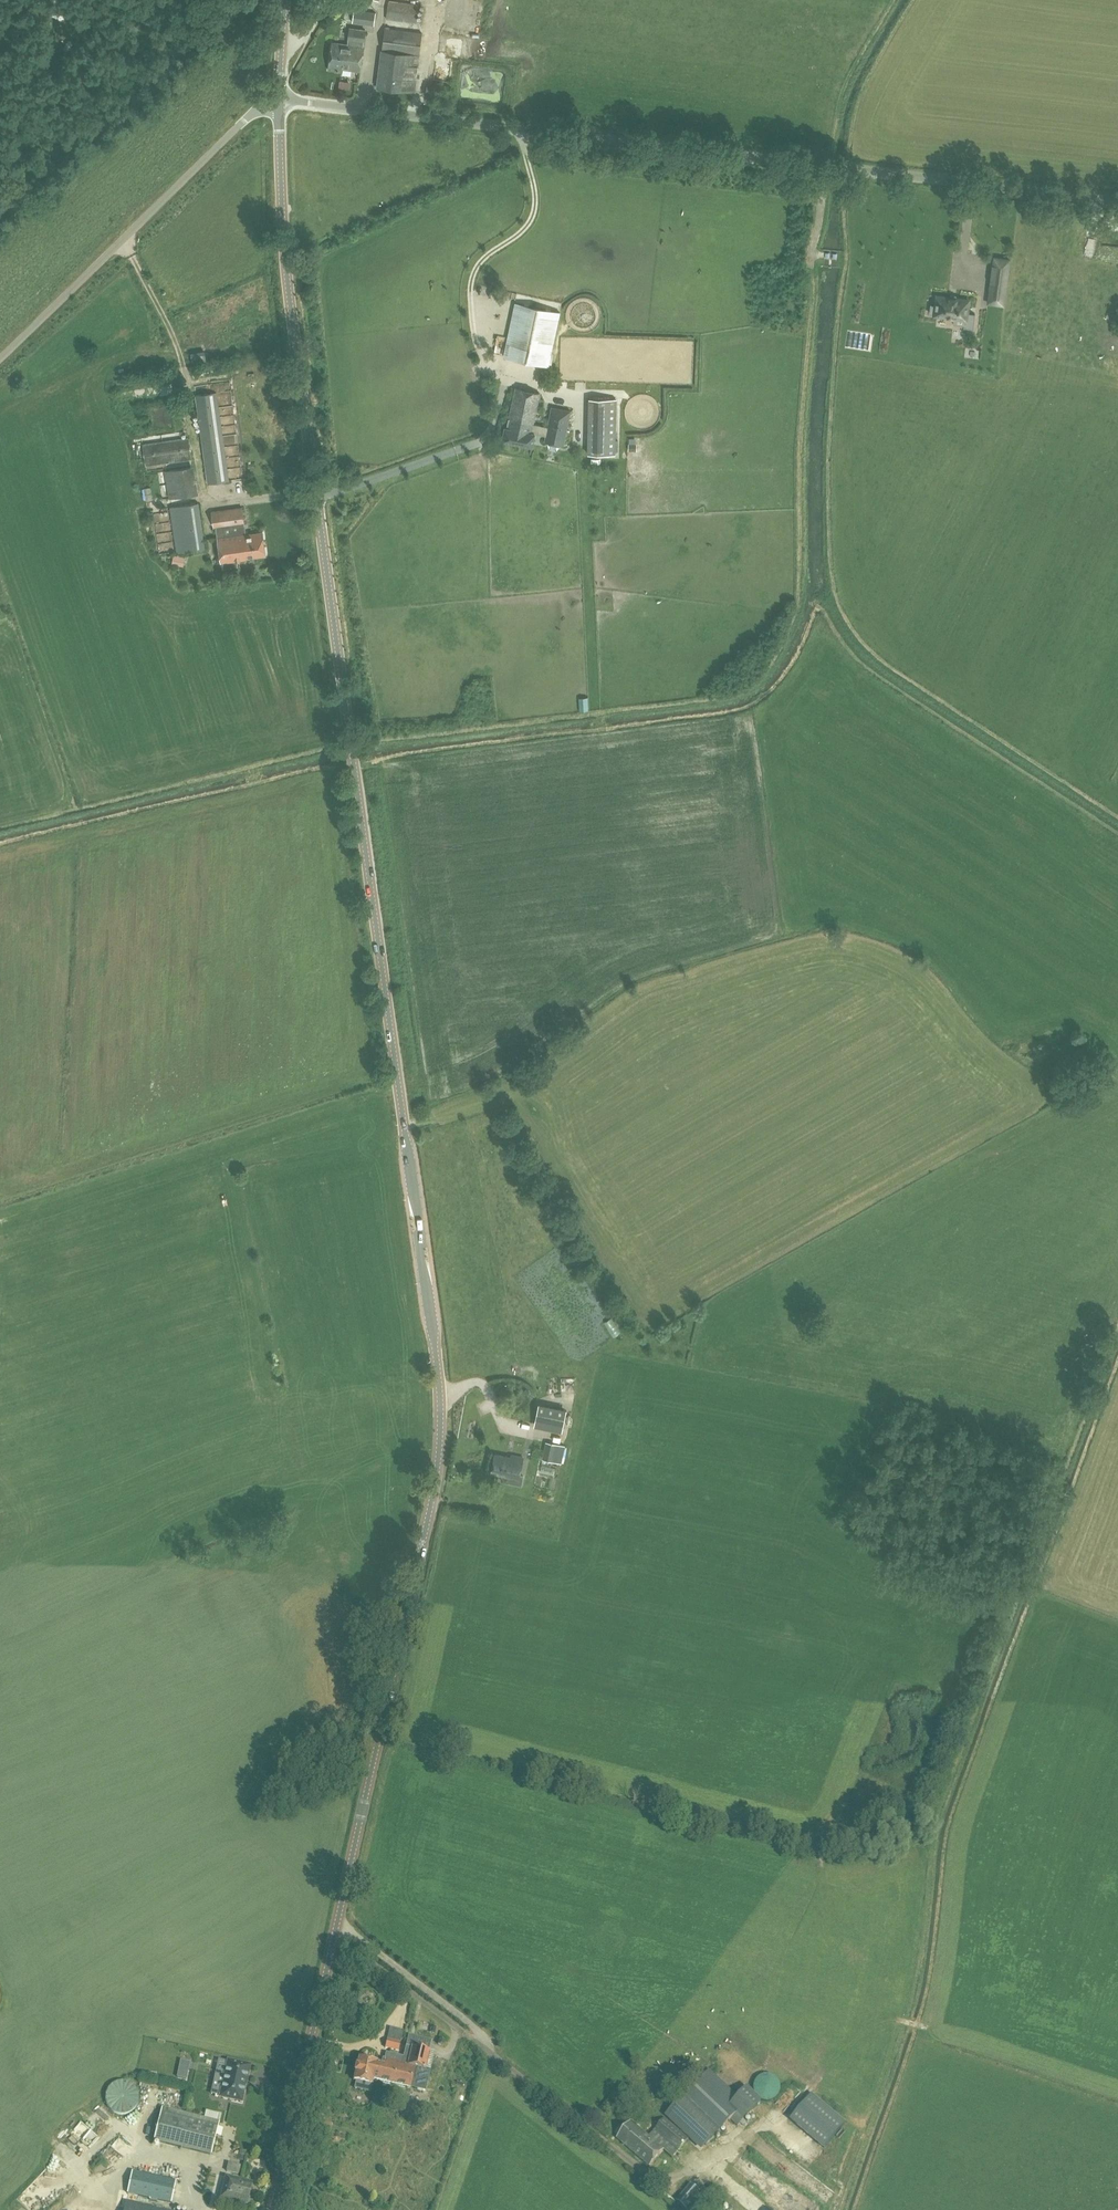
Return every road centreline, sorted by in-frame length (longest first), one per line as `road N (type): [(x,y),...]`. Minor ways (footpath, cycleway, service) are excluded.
road 1 (tertiary): [(338,1936),(434,1489),(441,1415),(289,287),(280,100)]
road 2 (unclassified): [(1117,203),(280,100)]
road 3 (unclassified): [(642,2173),(338,1936)]
road 4 (unclassified): [(0,357),(256,110),(280,100)]
road 5 (tertiary): [(276,2209),(338,1936)]

